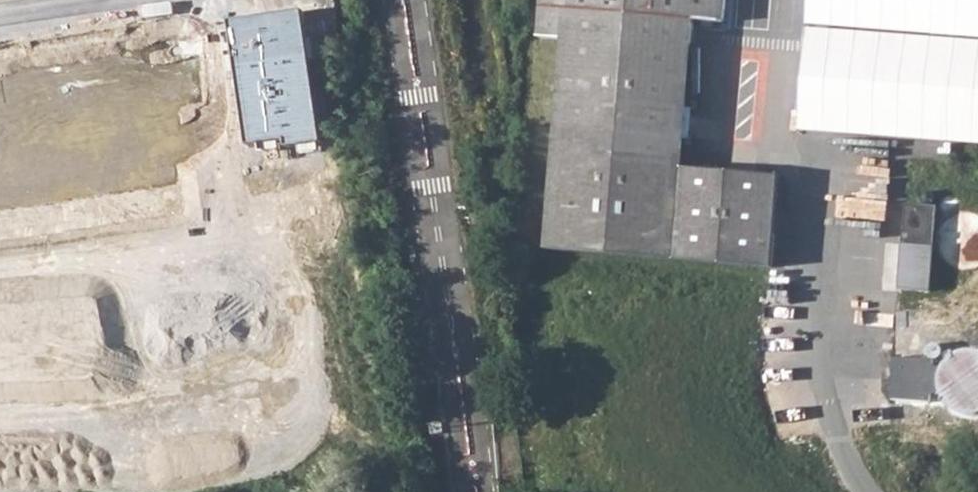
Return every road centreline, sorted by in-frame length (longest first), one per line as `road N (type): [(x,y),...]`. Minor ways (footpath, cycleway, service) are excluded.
road 1 (unclassified): [(811,0),(802,170),(816,364),(843,456),(868,491)]
road 2 (unclassified): [(397,0),(467,491)]

